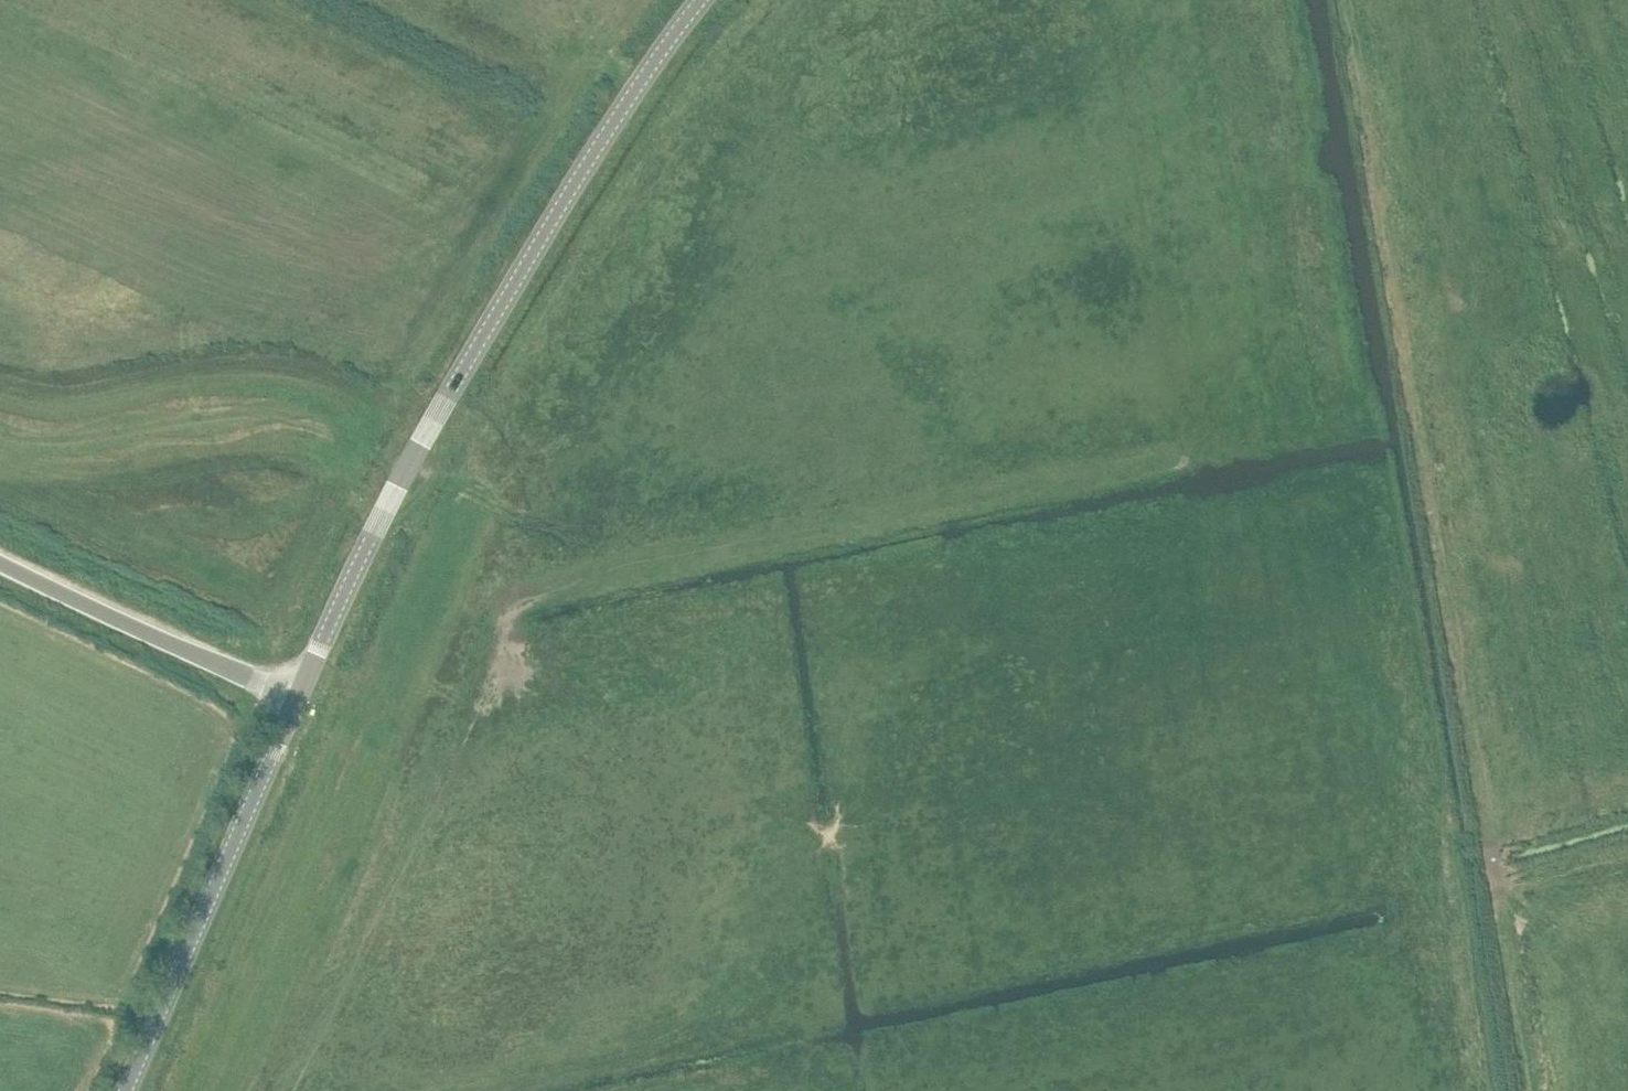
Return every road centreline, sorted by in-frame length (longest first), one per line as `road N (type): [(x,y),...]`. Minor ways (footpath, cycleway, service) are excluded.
road 1 (tertiary): [(297,699),(408,464),(610,127),(701,0)]
road 2 (tertiary): [(125,1090),(297,699)]
road 3 (track): [(0,421),(42,435),(233,411),(408,464)]
road 4 (unclassified): [(297,699),(0,562)]

